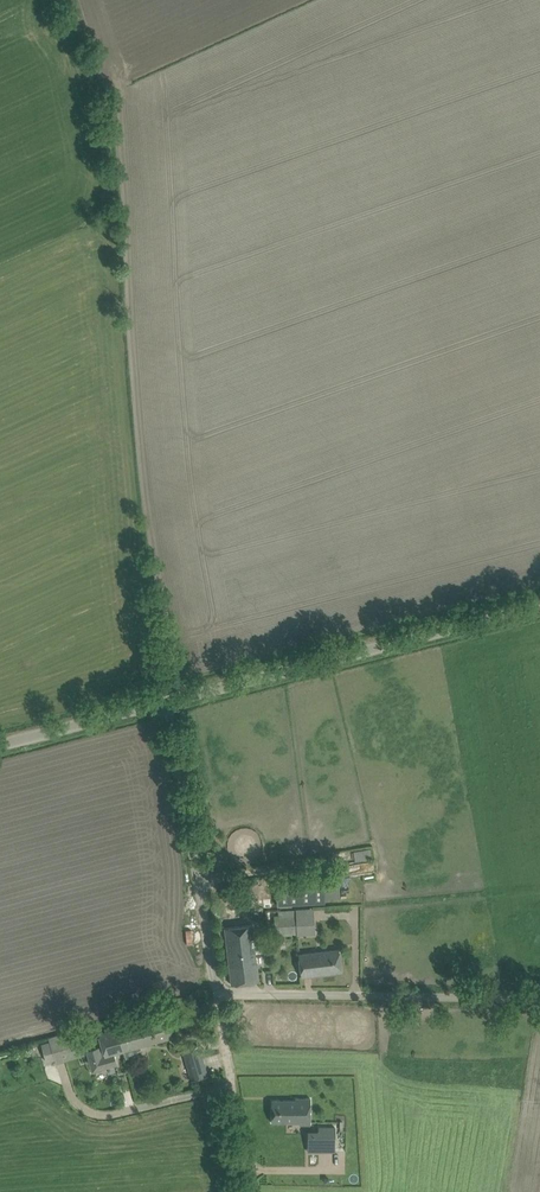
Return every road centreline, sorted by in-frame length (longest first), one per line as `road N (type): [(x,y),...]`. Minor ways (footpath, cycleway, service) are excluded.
road 1 (unclassified): [(167,701),(539,605)]
road 2 (unclassified): [(539,1003),(219,991)]
road 3 (unclassified): [(219,991),(167,701)]
road 4 (unclassified): [(0,744),(167,701)]
road 5 (residential): [(226,1037),(247,1188)]

